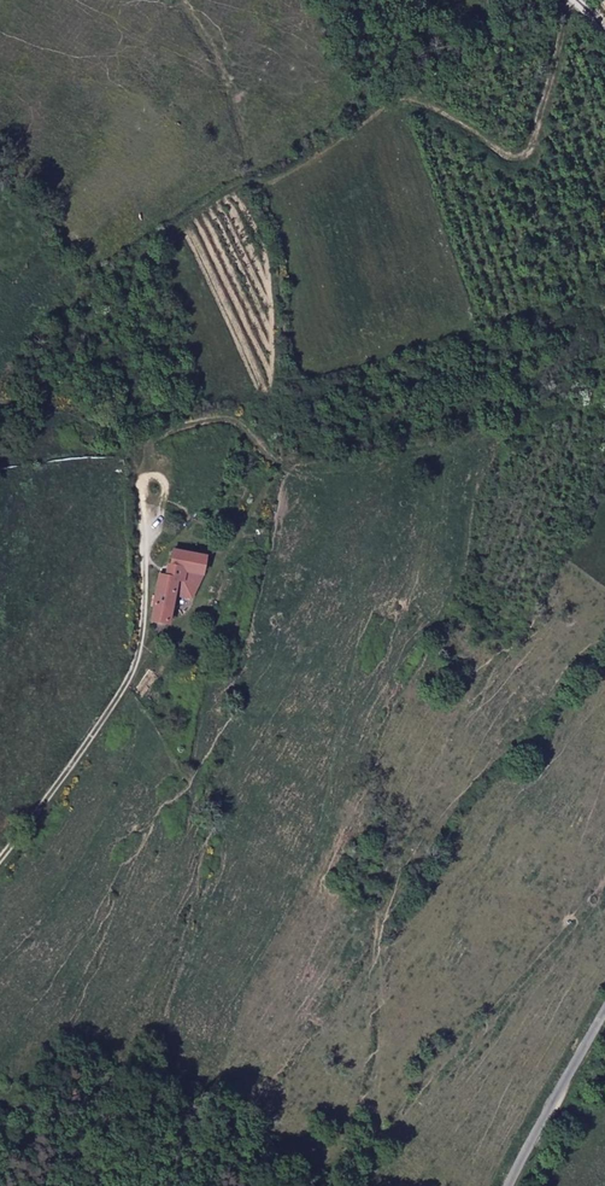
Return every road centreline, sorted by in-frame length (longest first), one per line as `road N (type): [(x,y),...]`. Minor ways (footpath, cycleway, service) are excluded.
road 1 (track): [(571,0),(524,161),(507,160),(407,103),(279,179),(234,191),(103,279)]
road 2 (track): [(0,857),(137,660),(135,530)]
road 3 (tertiary): [(604,1009),(503,1185)]

